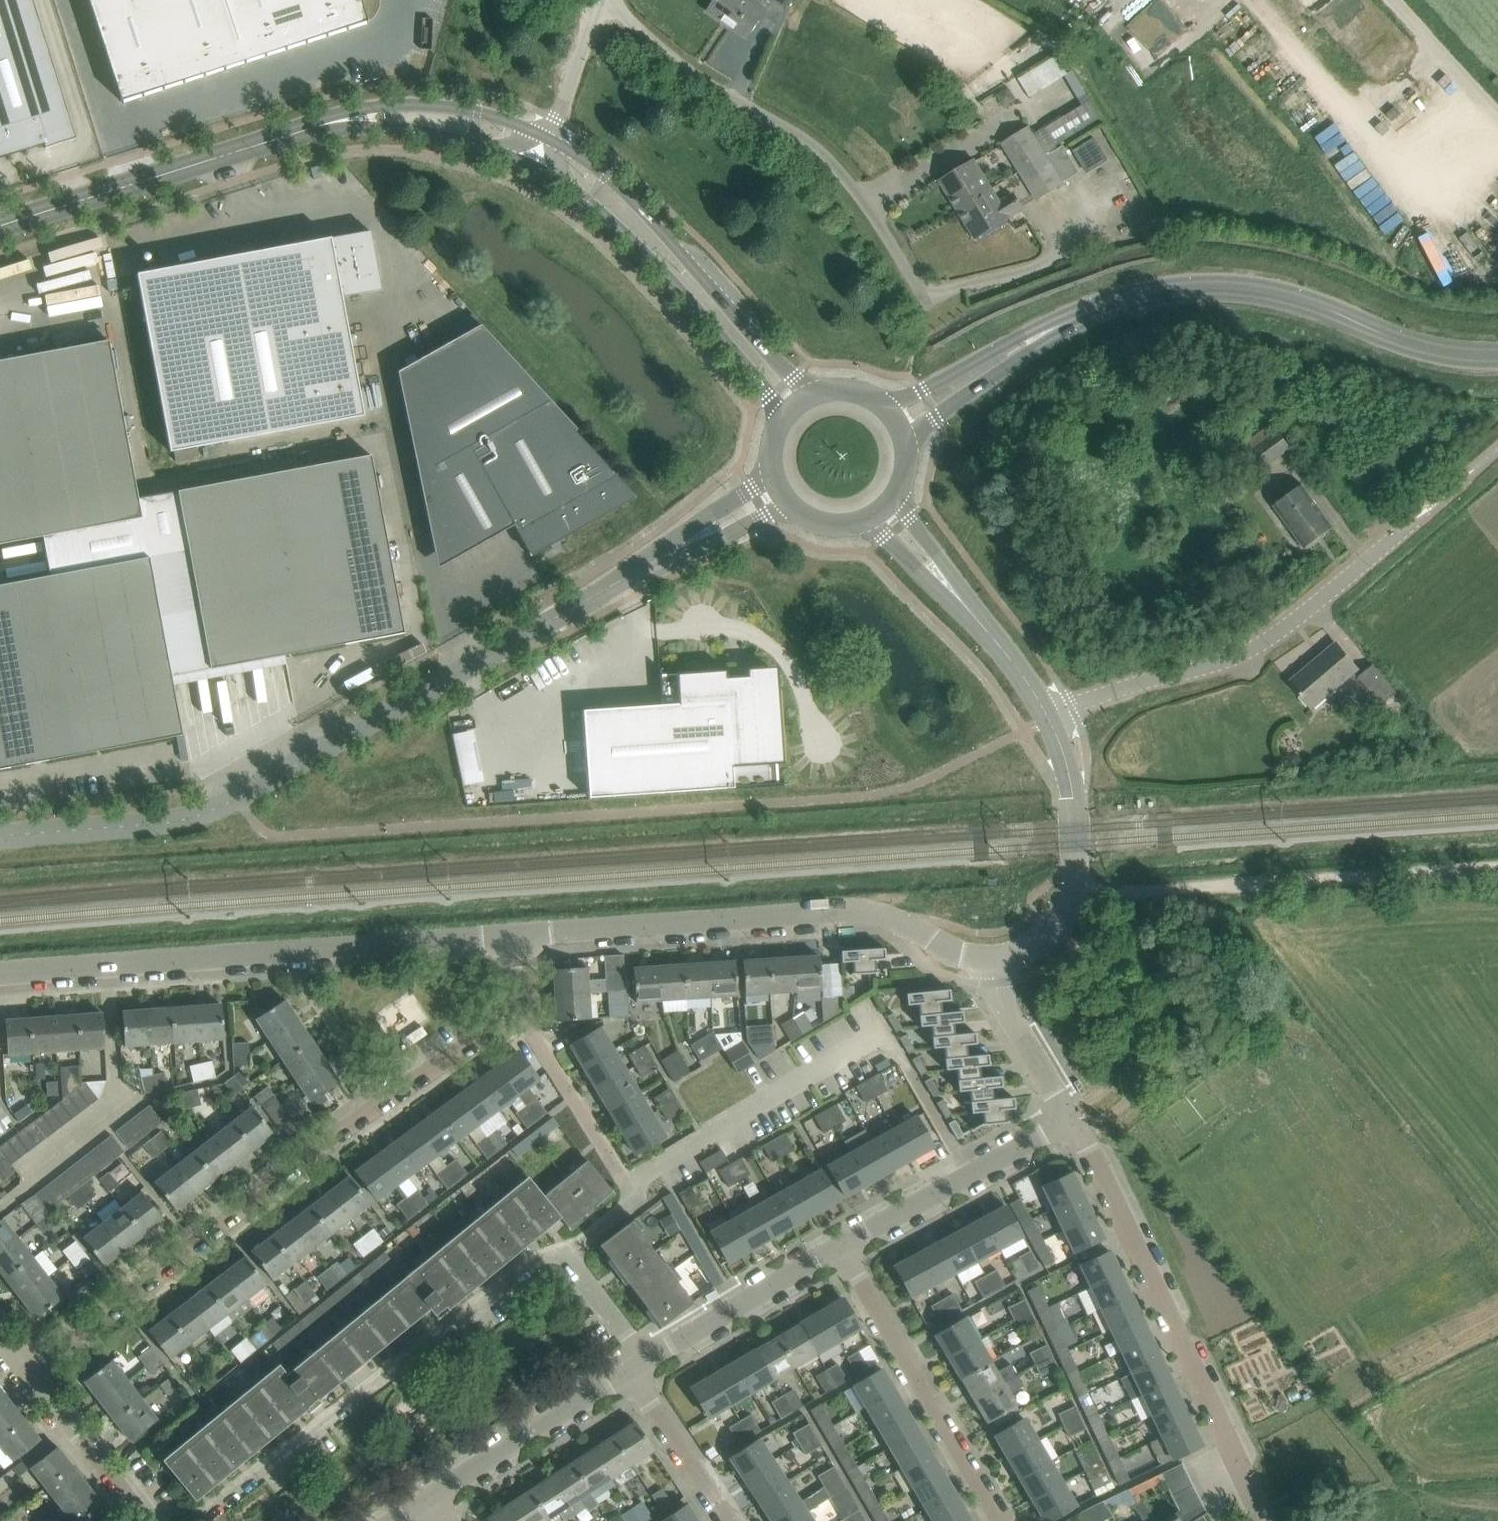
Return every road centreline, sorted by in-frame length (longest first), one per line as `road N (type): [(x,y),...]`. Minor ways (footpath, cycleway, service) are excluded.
road 1 (unclassified): [(0,837),(205,812),(654,561)]
road 2 (residential): [(24,1364),(514,1007)]
road 3 (tertiary): [(508,937),(0,973)]
road 4 (tertiary): [(995,962),(946,949),(886,918),(847,910),(508,937)]
road 5 (unclassified): [(203,1520),(538,1259),(565,1251)]
road 6 (unclassified): [(1049,718),(1256,647),(1437,501)]
road 7 (unclassified): [(1260,1520),(1071,1121)]
road 8 (secondary): [(1081,315),(1167,291),(1245,289),(1311,303),(1420,347),(1497,356)]
road 9 (track): [(1497,868),(1073,895)]
road 10 (secondary): [(822,390),(793,376),(610,178),(546,137)]
road 11 (secondary): [(0,226),(326,124)]
road 12 (secondary): [(569,187),(715,329),(772,399),(778,424)]
road 13 (residential): [(999,1520),(843,1245)]
road 14 (unclassified): [(565,1251),(633,1202),(631,1185),(514,1007)]
road 15 (tertiary): [(995,962),(1048,937),(1073,895),(1074,799),(1049,718)]
road 16 (residential): [(843,1245),(1071,1121)]
road 17 (residential): [(428,1499),(629,1372)]
road 18 (residential): [(643,1363),(843,1245)]
road 19 (tertiary): [(856,523),(886,536),(1025,677)]
road 20 (tertiary): [(1025,677),(908,514),(899,487)]
road 21 (secondary): [(546,137),(493,115),(425,104),(378,106),(326,124)]
road 22 (secondary): [(906,453),(920,427),(1081,315)]
road 23 (secondary): [(1081,315),(1052,321),(914,393),(877,401)]
road 24 (unclassified): [(133,1520),(24,1364)]
road 25 (residential): [(725,1520),(629,1372)]
road 26 (secondary): [(326,124),(409,129),(487,147)]
road 27 (residential): [(1071,1121),(996,983)]
road 28 (unclassified): [(770,461),(756,485),(662,547),(654,561)]
road 29 (unclassified): [(654,561),(794,509)]
road 30 (unclassified): [(546,137),(601,0)]
road 31 (unclassified): [(643,1363),(565,1251)]

